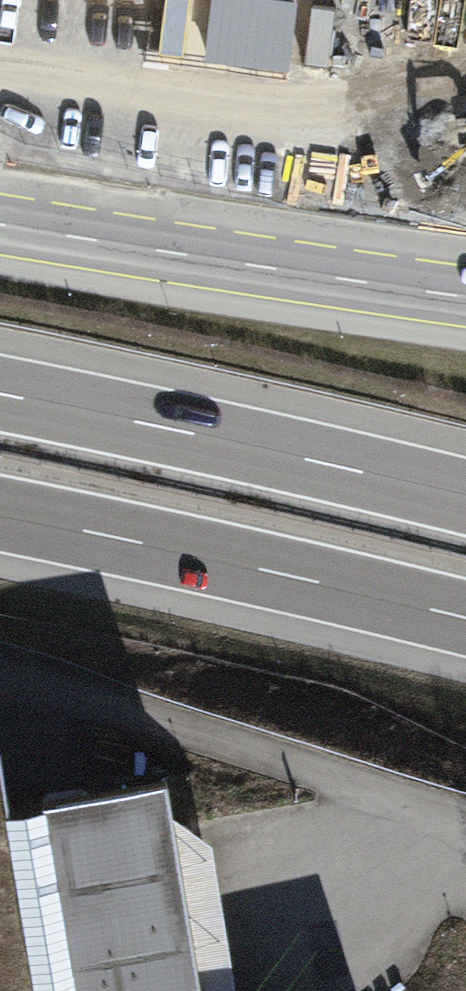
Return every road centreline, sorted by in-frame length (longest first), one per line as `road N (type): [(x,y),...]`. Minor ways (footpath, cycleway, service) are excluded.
road 1 (residential): [(465,827),(0,690)]
road 2 (motorway): [(0,514),(465,619)]
road 3 (motorway): [(465,496),(0,392)]
road 4 (primary): [(465,300),(0,221)]

